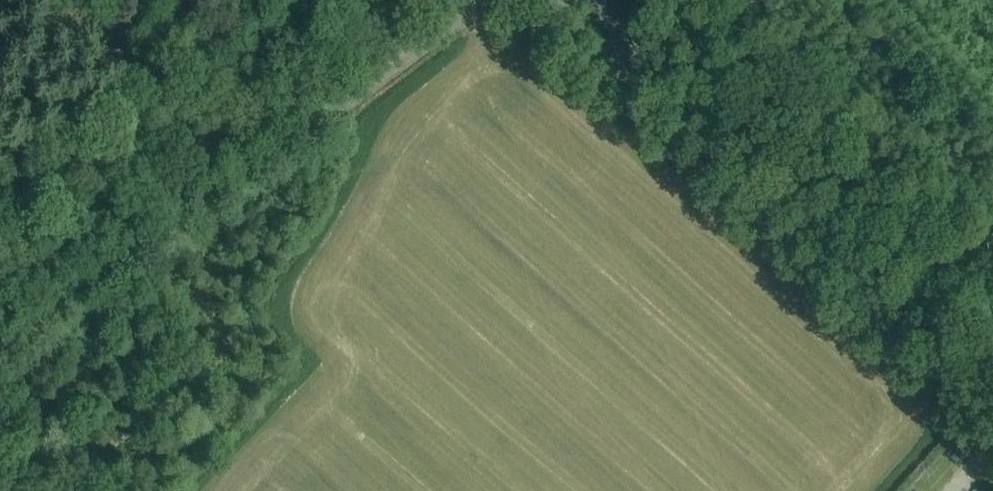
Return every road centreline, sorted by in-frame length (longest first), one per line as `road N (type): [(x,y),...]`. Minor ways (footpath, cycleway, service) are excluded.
road 1 (unclassified): [(992,379),(590,0)]
road 2 (tertiary): [(0,301),(412,0)]

